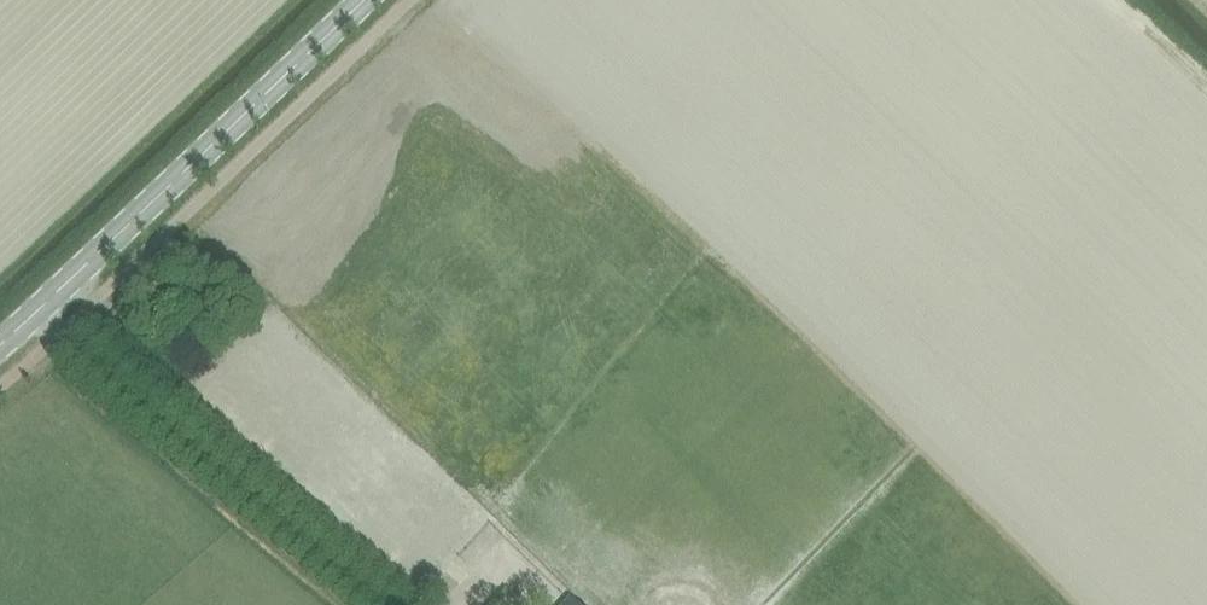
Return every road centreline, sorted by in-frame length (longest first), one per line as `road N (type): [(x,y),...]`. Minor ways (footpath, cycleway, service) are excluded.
road 1 (tertiary): [(0,345),(367,0)]
road 2 (track): [(1109,0),(1206,91)]

